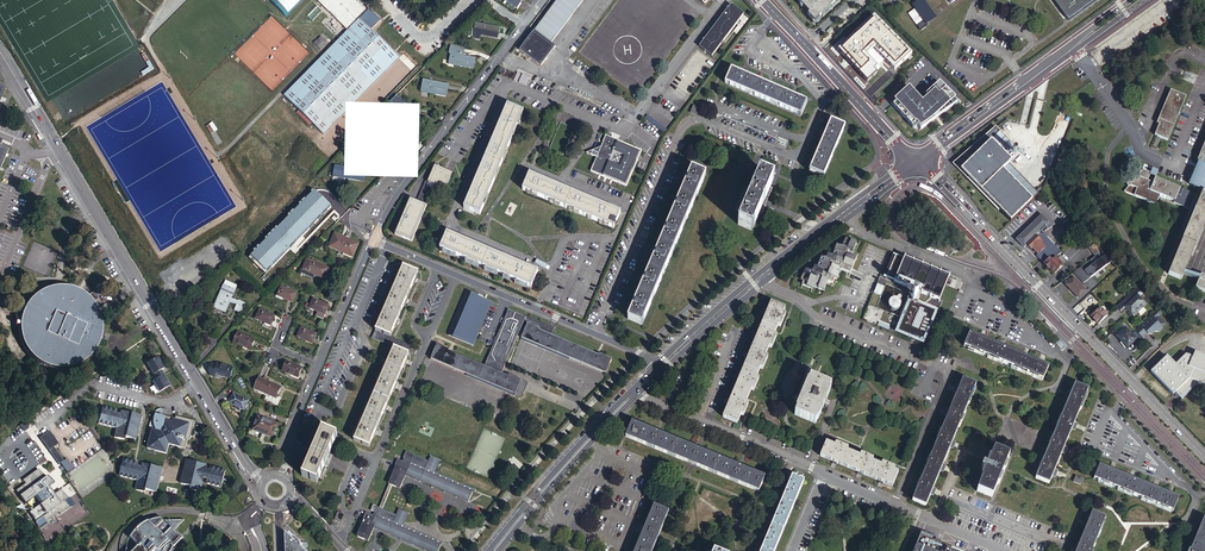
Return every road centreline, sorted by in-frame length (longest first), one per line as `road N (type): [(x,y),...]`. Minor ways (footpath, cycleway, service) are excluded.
road 1 (unclassified): [(263,478),(196,383),(0,50)]
road 2 (tertiary): [(917,162),(1204,457)]
road 3 (tertiary): [(917,162),(754,284),(659,368)]
road 4 (unclassified): [(374,239),(639,352),(659,368)]
road 5 (unclassified): [(374,239),(398,194),(544,0)]
road 6 (tertiary): [(634,393),(494,550)]
road 7 (residential): [(634,393),(823,475)]
road 8 (residential): [(823,475),(1006,550)]
road 9 (tertiary): [(1073,48),(917,162)]
road 10 (tertiary): [(806,45),(917,162)]
road 11 (unclassified): [(320,365),(374,239)]

